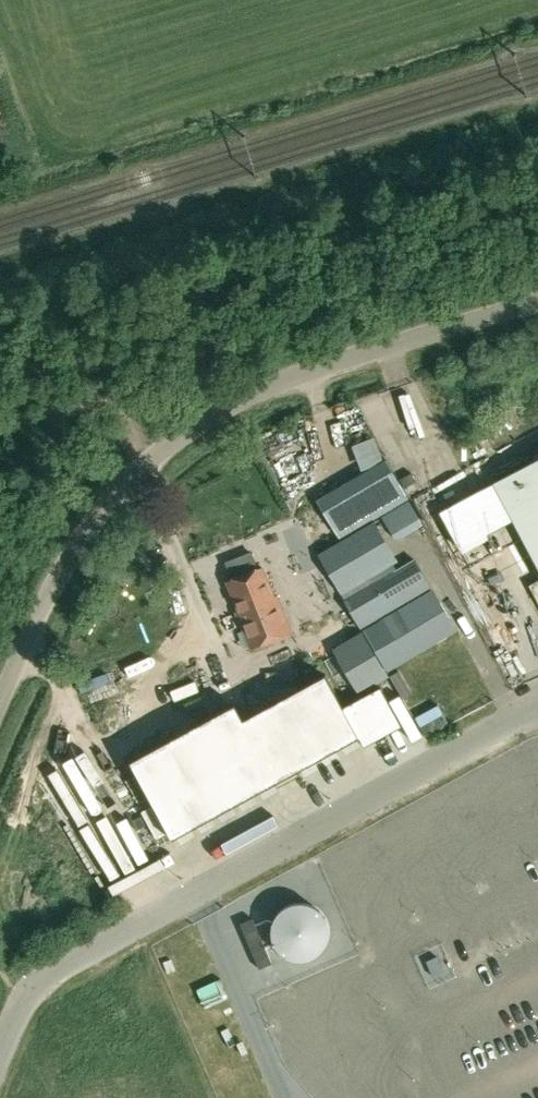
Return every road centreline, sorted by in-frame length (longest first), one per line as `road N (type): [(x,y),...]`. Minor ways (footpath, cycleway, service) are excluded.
road 1 (unclassified): [(0,703),(70,547),(115,487),(186,430),(266,383),(537,302)]
road 2 (unclassified): [(537,710),(29,981),(0,1047)]
road 3 (track): [(138,469),(64,308)]

